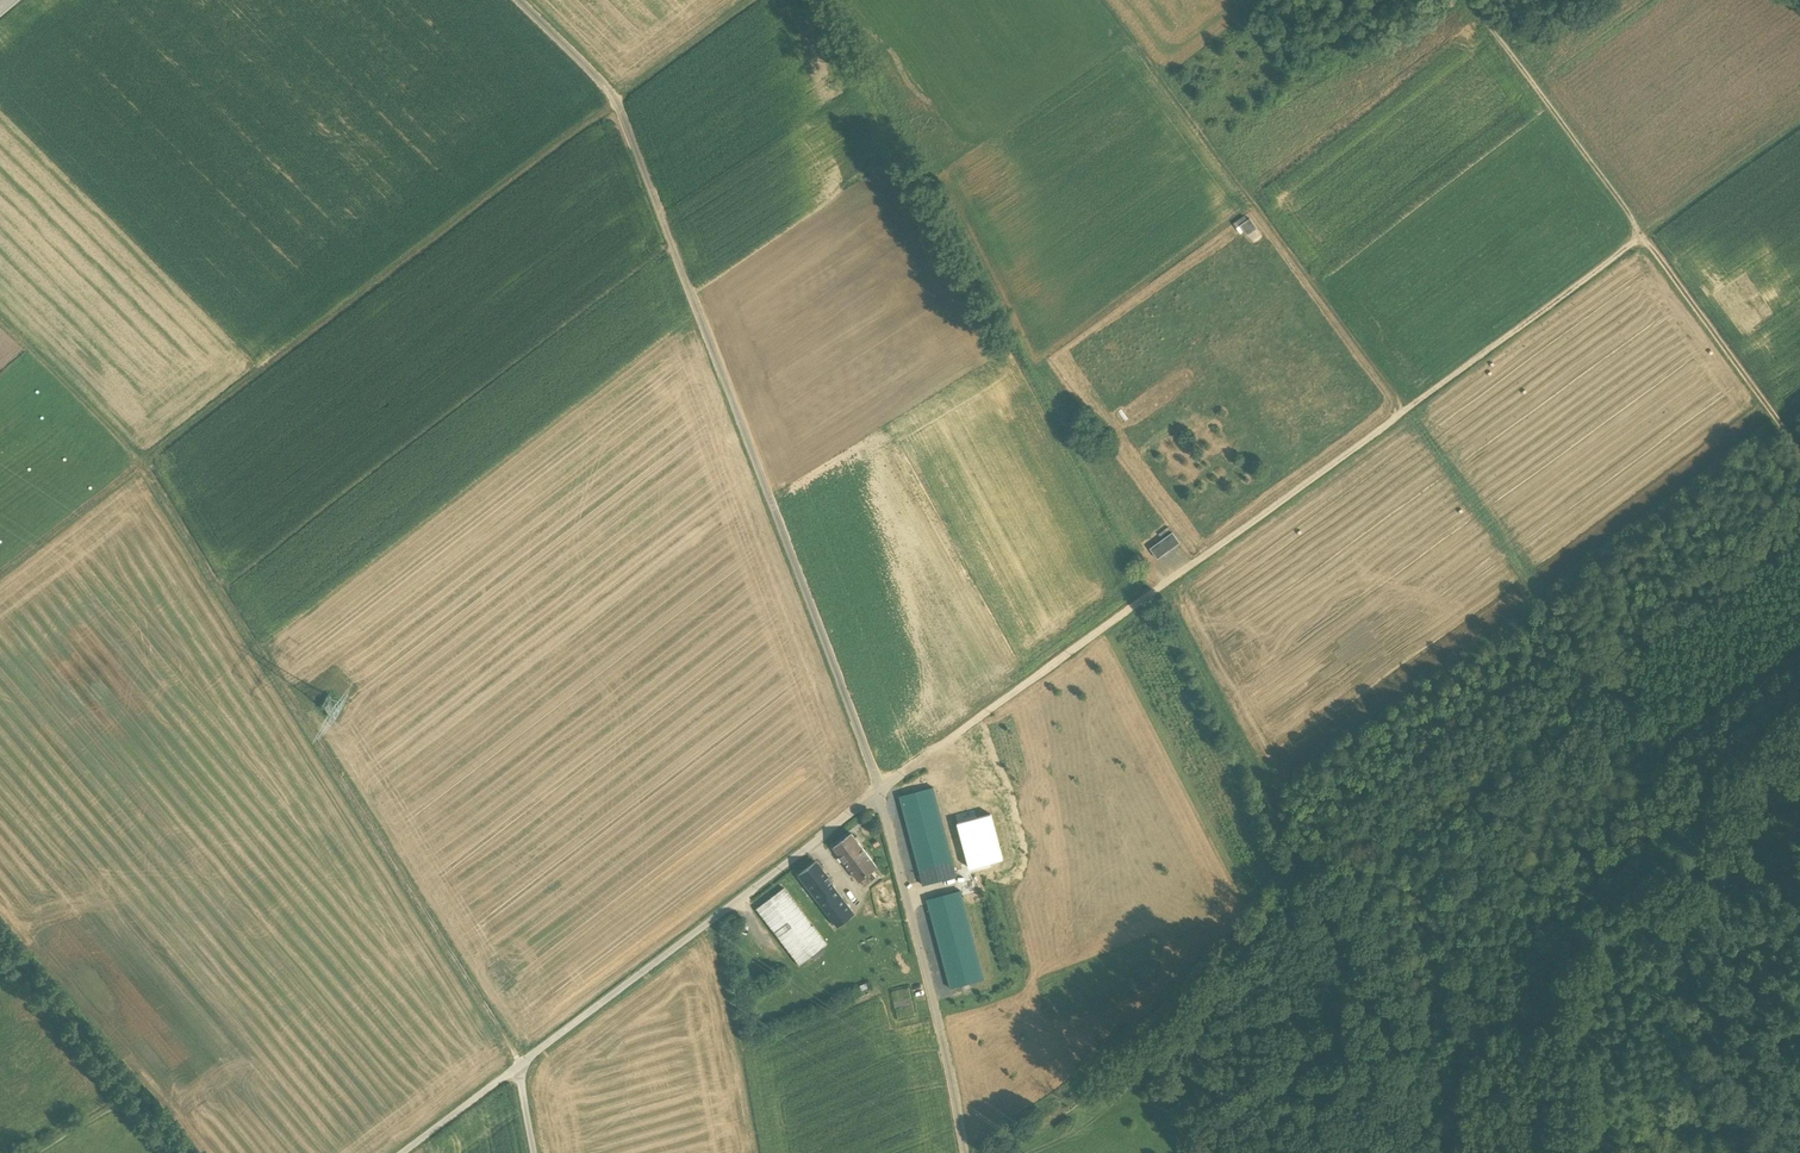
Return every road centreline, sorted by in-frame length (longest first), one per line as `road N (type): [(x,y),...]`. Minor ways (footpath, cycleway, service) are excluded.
road 1 (track): [(965,1152),(879,790),(619,108),(517,0)]
road 2 (track): [(1716,826),(1106,0)]
road 3 (track): [(879,790),(1644,240)]
road 4 (track): [(520,1065),(148,469),(0,322)]
road 5 (track): [(0,581),(619,108)]
road 6 (unclassified): [(520,1065),(879,790)]
road 7 (track): [(1311,873),(1158,590)]
road 8 (track): [(1644,240),(1469,0)]
road 9 (track): [(0,939),(181,1152)]
road 10 (track): [(1799,451),(1644,240)]
road 11 (track): [(772,0),(619,108)]
road 12 (unclassified): [(404,1152),(520,1065)]

